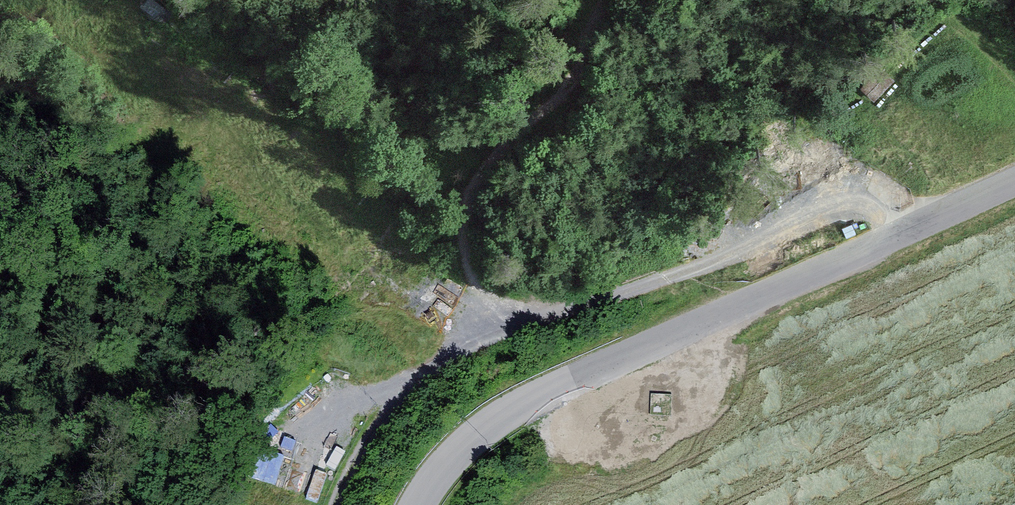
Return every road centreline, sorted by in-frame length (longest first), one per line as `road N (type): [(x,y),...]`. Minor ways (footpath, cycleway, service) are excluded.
road 1 (unclassified): [(420,504),(487,425),(571,379),(1014,179)]
road 2 (track): [(917,223),(862,193),(696,270),(541,316),(505,310),(481,294),(463,254),(465,221),(500,149),(529,125)]
road 3 (track): [(541,316),(445,359),(402,393),(332,504)]

